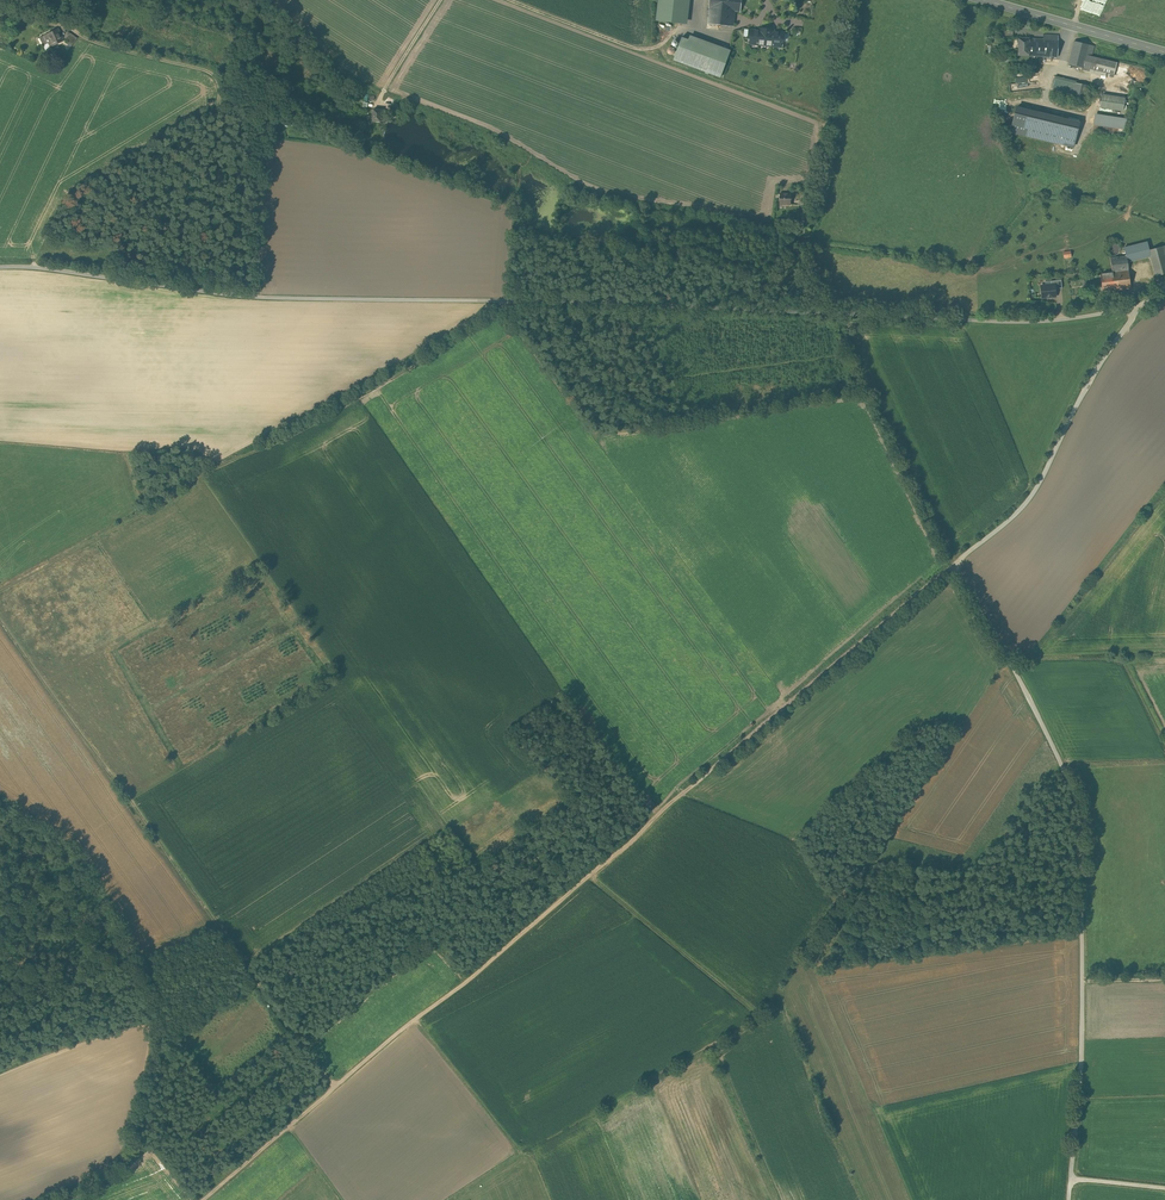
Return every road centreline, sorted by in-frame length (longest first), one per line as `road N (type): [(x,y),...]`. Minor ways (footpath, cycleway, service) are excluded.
road 1 (unclassified): [(1164,287),(1129,311),(1007,322),(238,296),(0,269)]
road 2 (track): [(202,1199),(954,564)]
road 3 (track): [(954,564),(1034,710),(1078,818),(1080,1055),(1070,1178)]
road 4 (track): [(0,591),(516,300)]
road 5 (track): [(0,619),(335,1087)]
road 6 (track): [(238,296),(236,218),(211,74),(98,44),(0,4)]
road 7 (track): [(848,342),(823,357),(631,382),(565,301)]
road 8 (track): [(1140,306),(1090,375),(1034,491),(954,564)]
road 9 (track): [(954,564),(833,313)]
road 10 (track): [(1010,665),(1164,480)]
road 11 (secondary): [(1164,51),(987,0)]
road 12 (track): [(657,47),(622,45),(510,0)]

